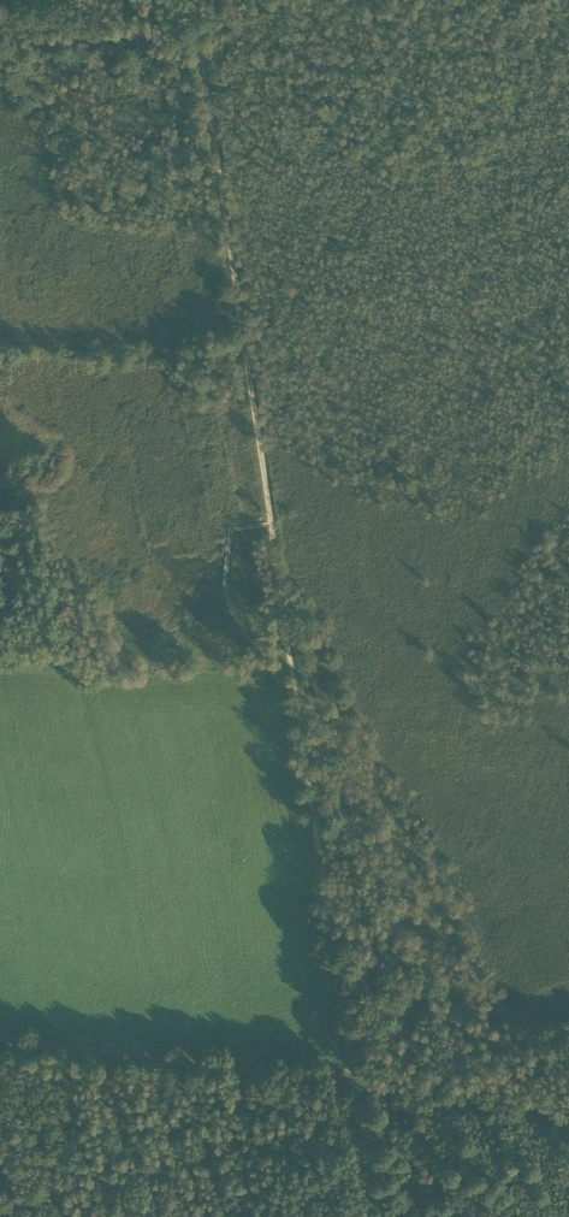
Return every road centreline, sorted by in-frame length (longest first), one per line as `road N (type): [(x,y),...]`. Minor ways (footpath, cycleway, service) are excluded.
road 1 (track): [(271,523),(200,45)]
road 2 (track): [(356,1082),(285,637)]
road 3 (track): [(356,1082),(0,1038)]
road 4 (track): [(568,1125),(537,1108),(356,1082)]
road 5 (track): [(200,45),(136,34),(28,35),(0,24)]
road 6 (track): [(376,1216),(356,1082)]

